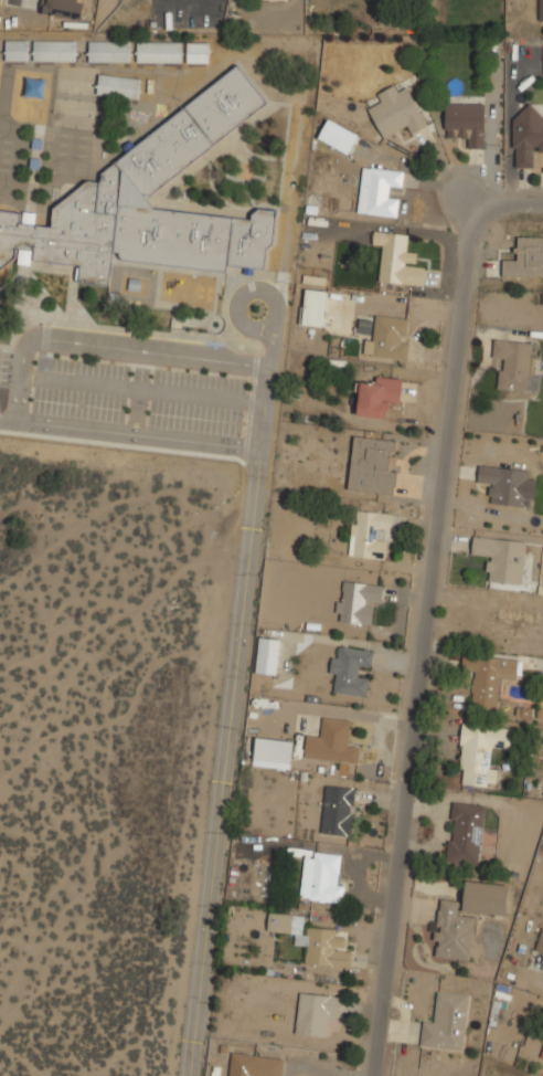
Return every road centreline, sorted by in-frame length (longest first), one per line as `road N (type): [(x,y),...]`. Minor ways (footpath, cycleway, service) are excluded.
road 1 (residential): [(542,187),(493,180),(396,1075)]

